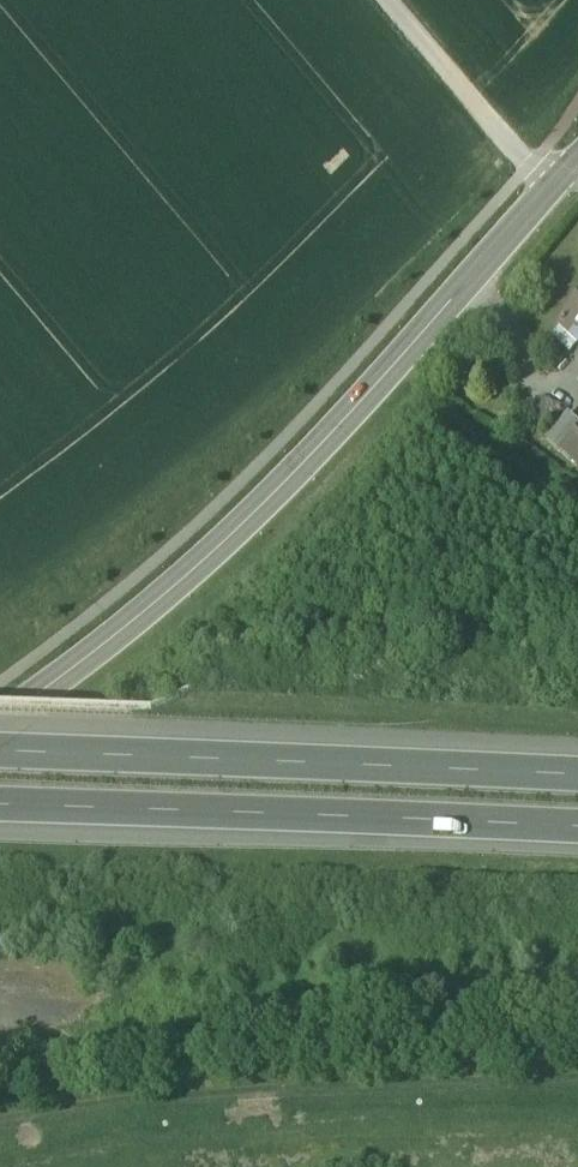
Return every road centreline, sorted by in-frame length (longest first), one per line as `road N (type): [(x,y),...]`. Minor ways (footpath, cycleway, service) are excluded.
road 1 (tertiary): [(0,721),(67,679),(215,547),(577,161)]
road 2 (motorway): [(577,781),(0,755)]
road 3 (motorway): [(0,809),(577,835)]
road 4 (track): [(577,181),(508,149),(383,0)]

